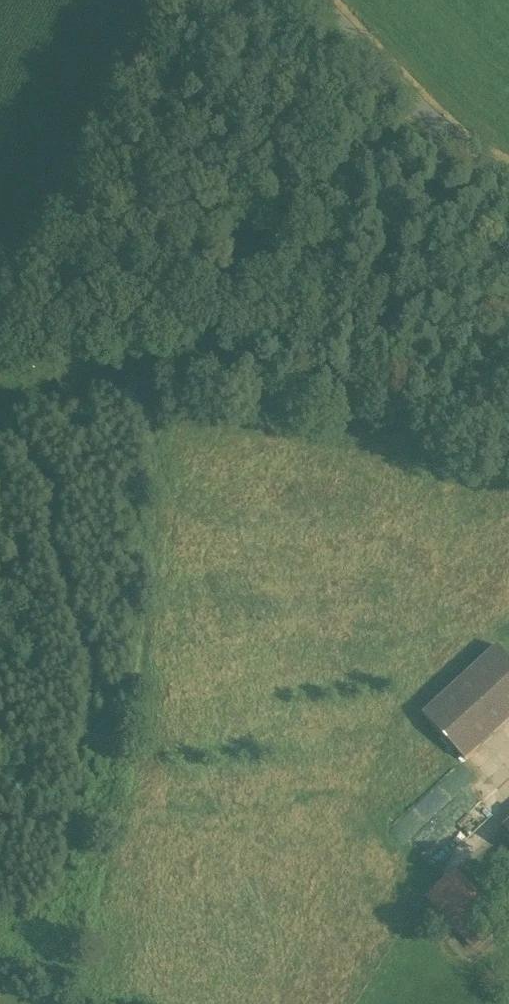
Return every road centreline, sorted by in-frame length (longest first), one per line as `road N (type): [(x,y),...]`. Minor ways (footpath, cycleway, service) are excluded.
road 1 (tertiary): [(319,0),(420,108),(508,172)]

